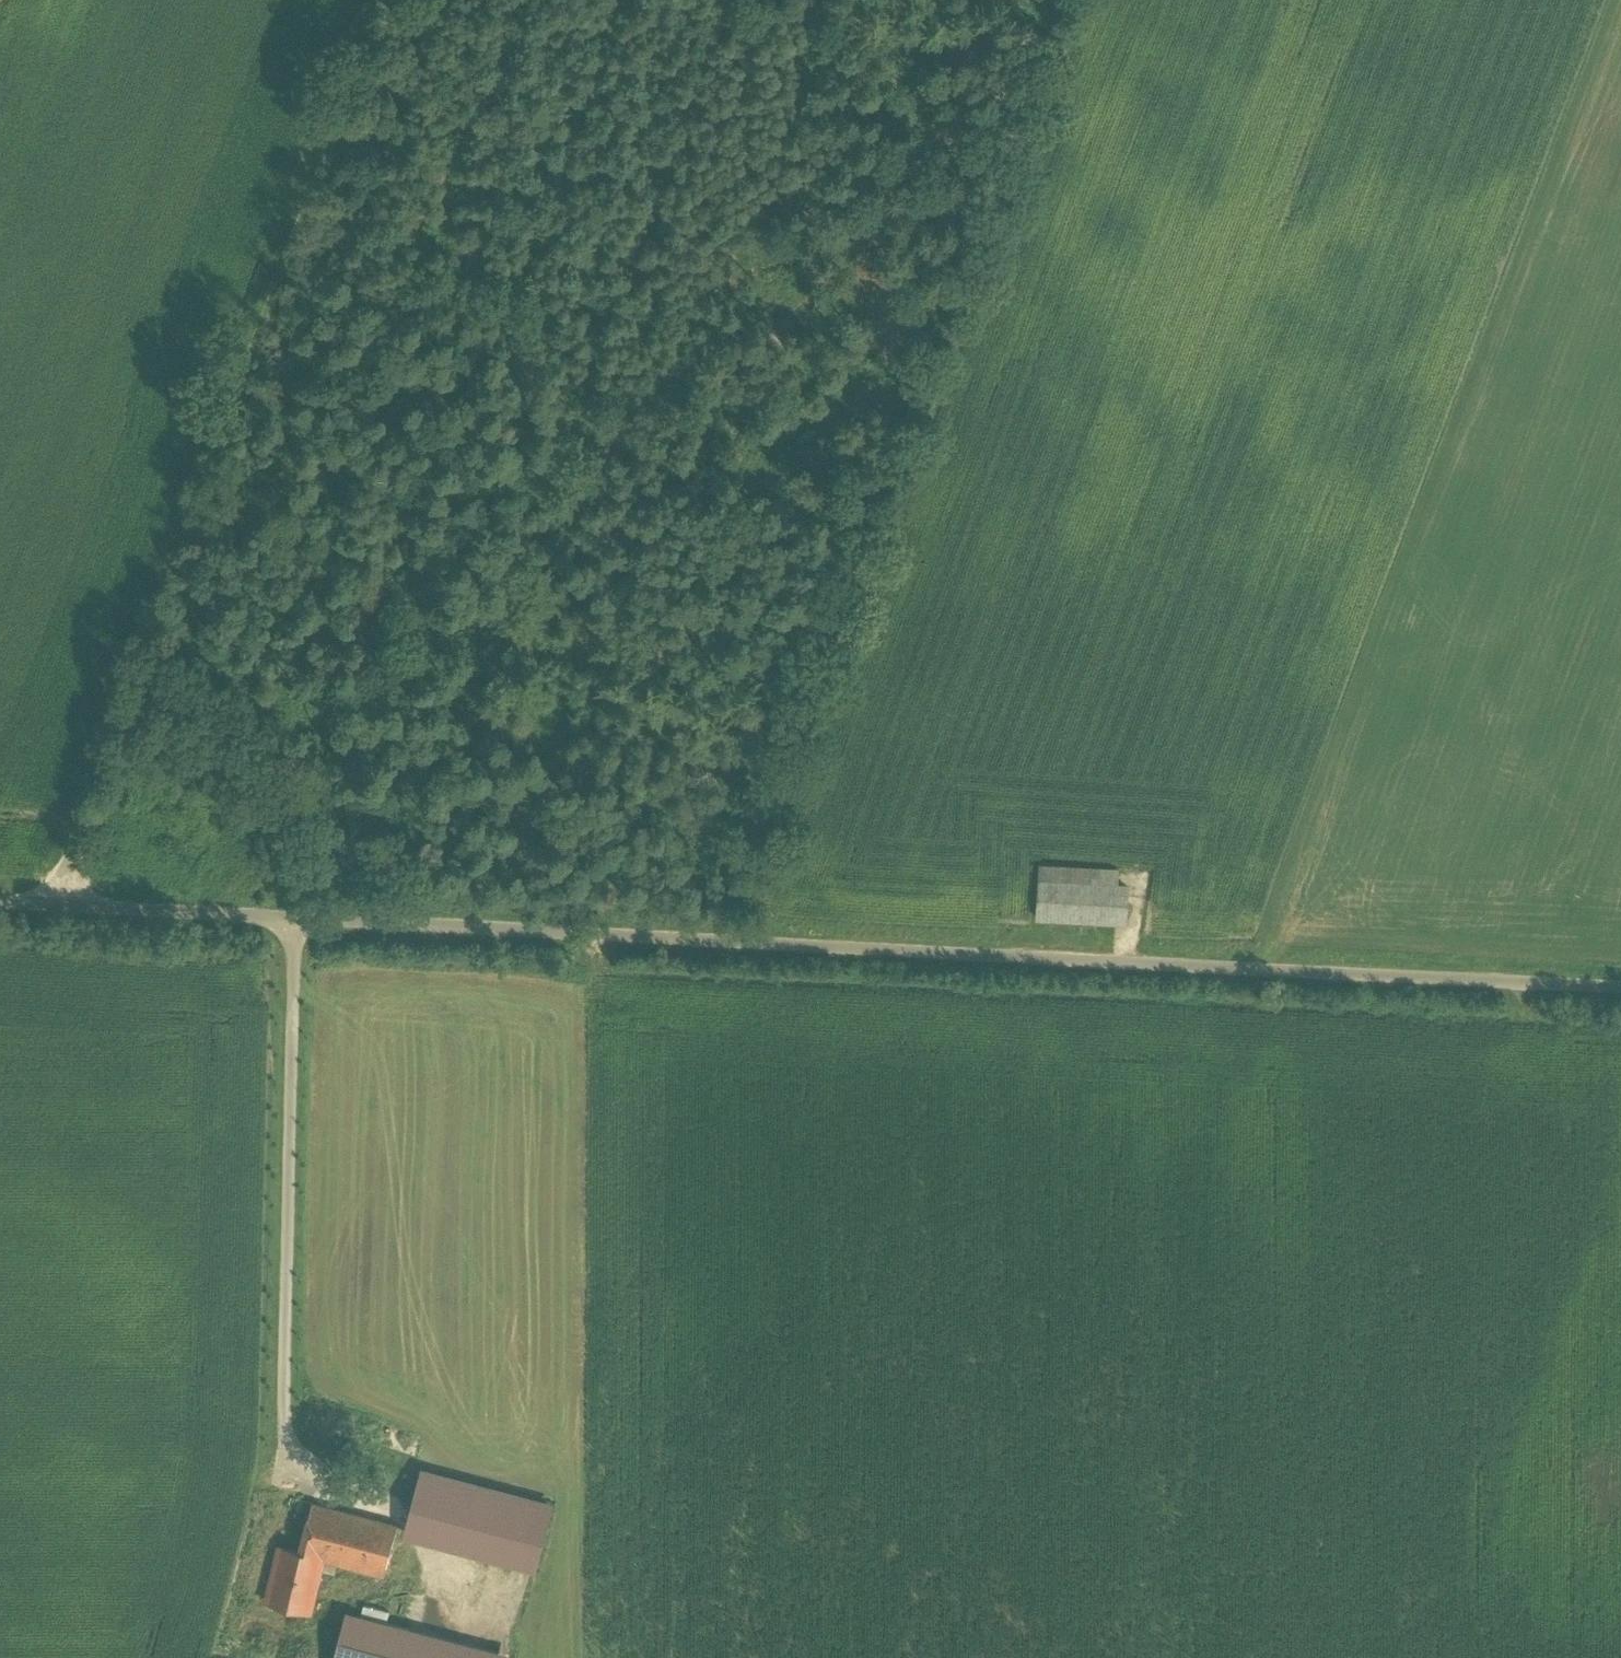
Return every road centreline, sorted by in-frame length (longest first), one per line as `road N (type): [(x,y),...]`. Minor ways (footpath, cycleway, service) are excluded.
road 1 (unclassified): [(1620,980),(0,904)]

